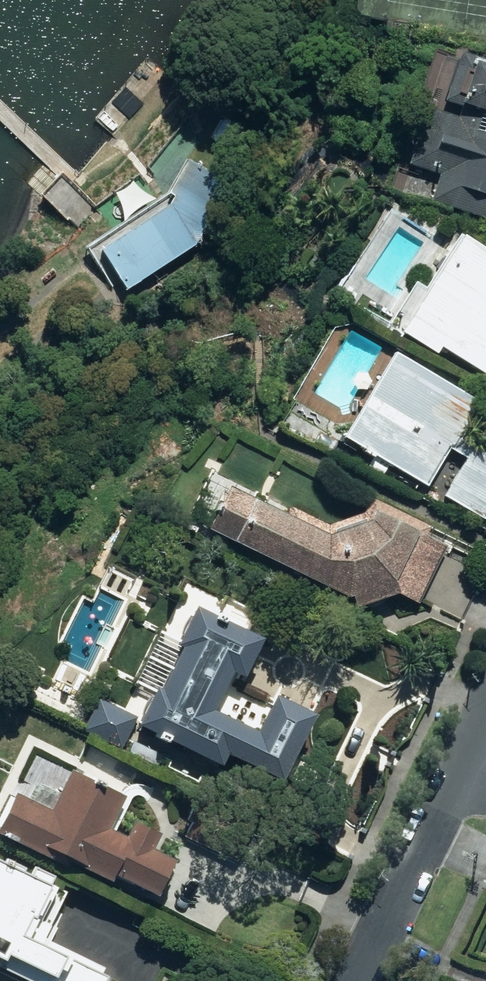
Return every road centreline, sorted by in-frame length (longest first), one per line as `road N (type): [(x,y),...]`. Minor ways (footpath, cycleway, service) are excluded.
road 1 (residential): [(351,980),(485,697)]

